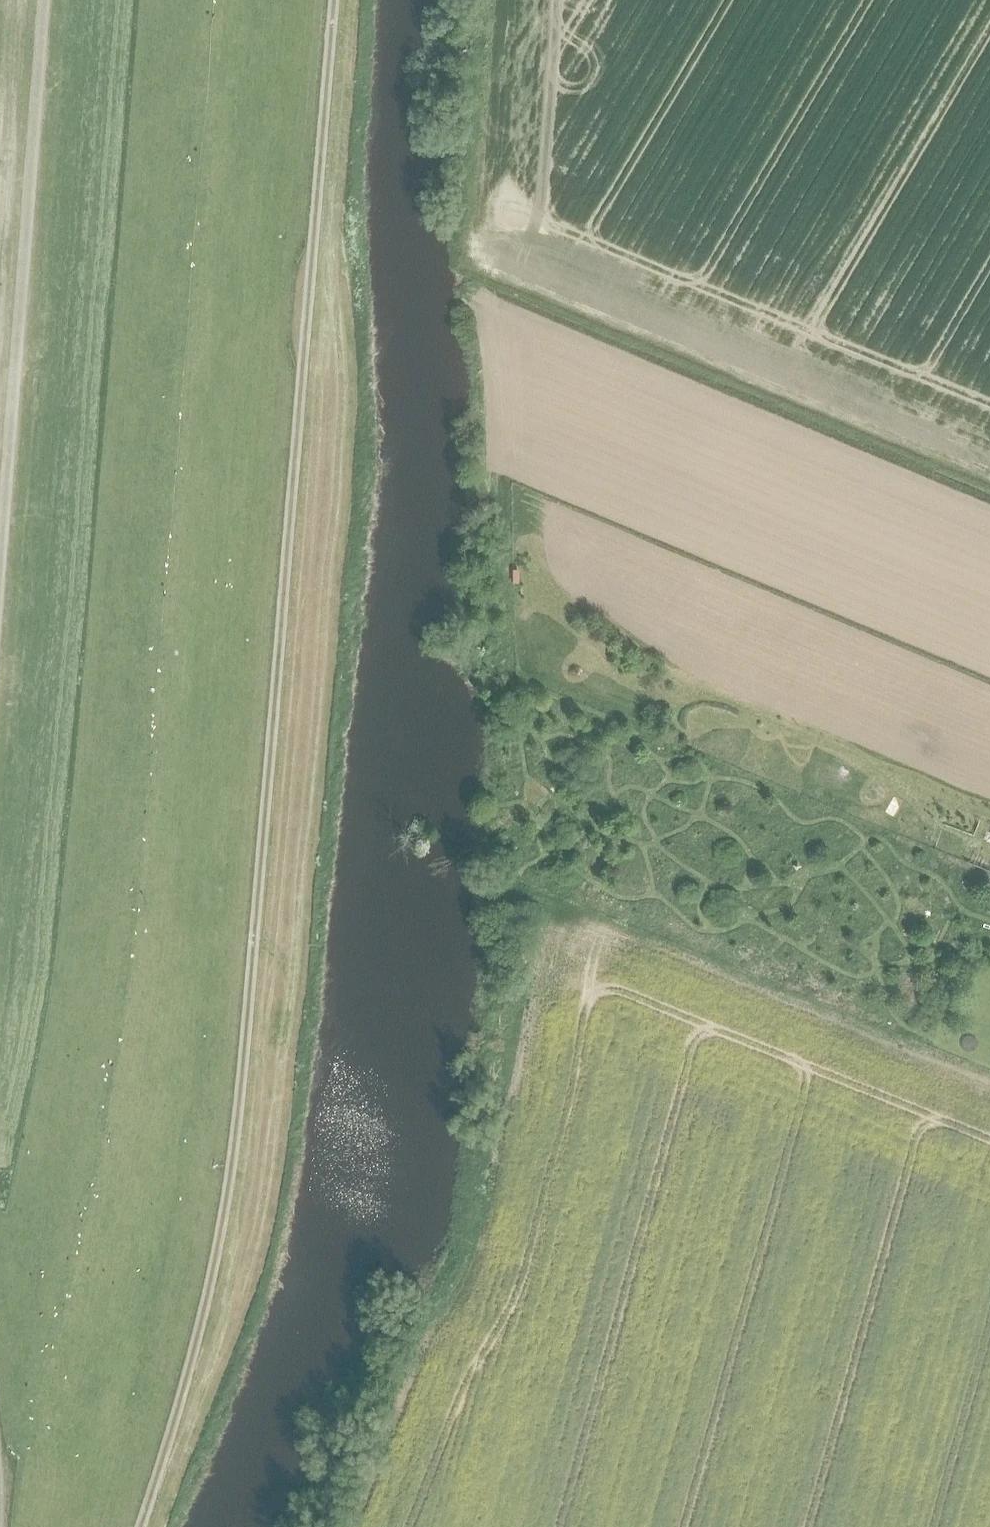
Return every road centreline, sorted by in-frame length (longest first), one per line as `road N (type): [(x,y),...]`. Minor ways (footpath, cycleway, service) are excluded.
road 1 (track): [(335,0),(237,1121),(198,1332),(138,1526)]
road 2 (track): [(0,561),(44,0)]

